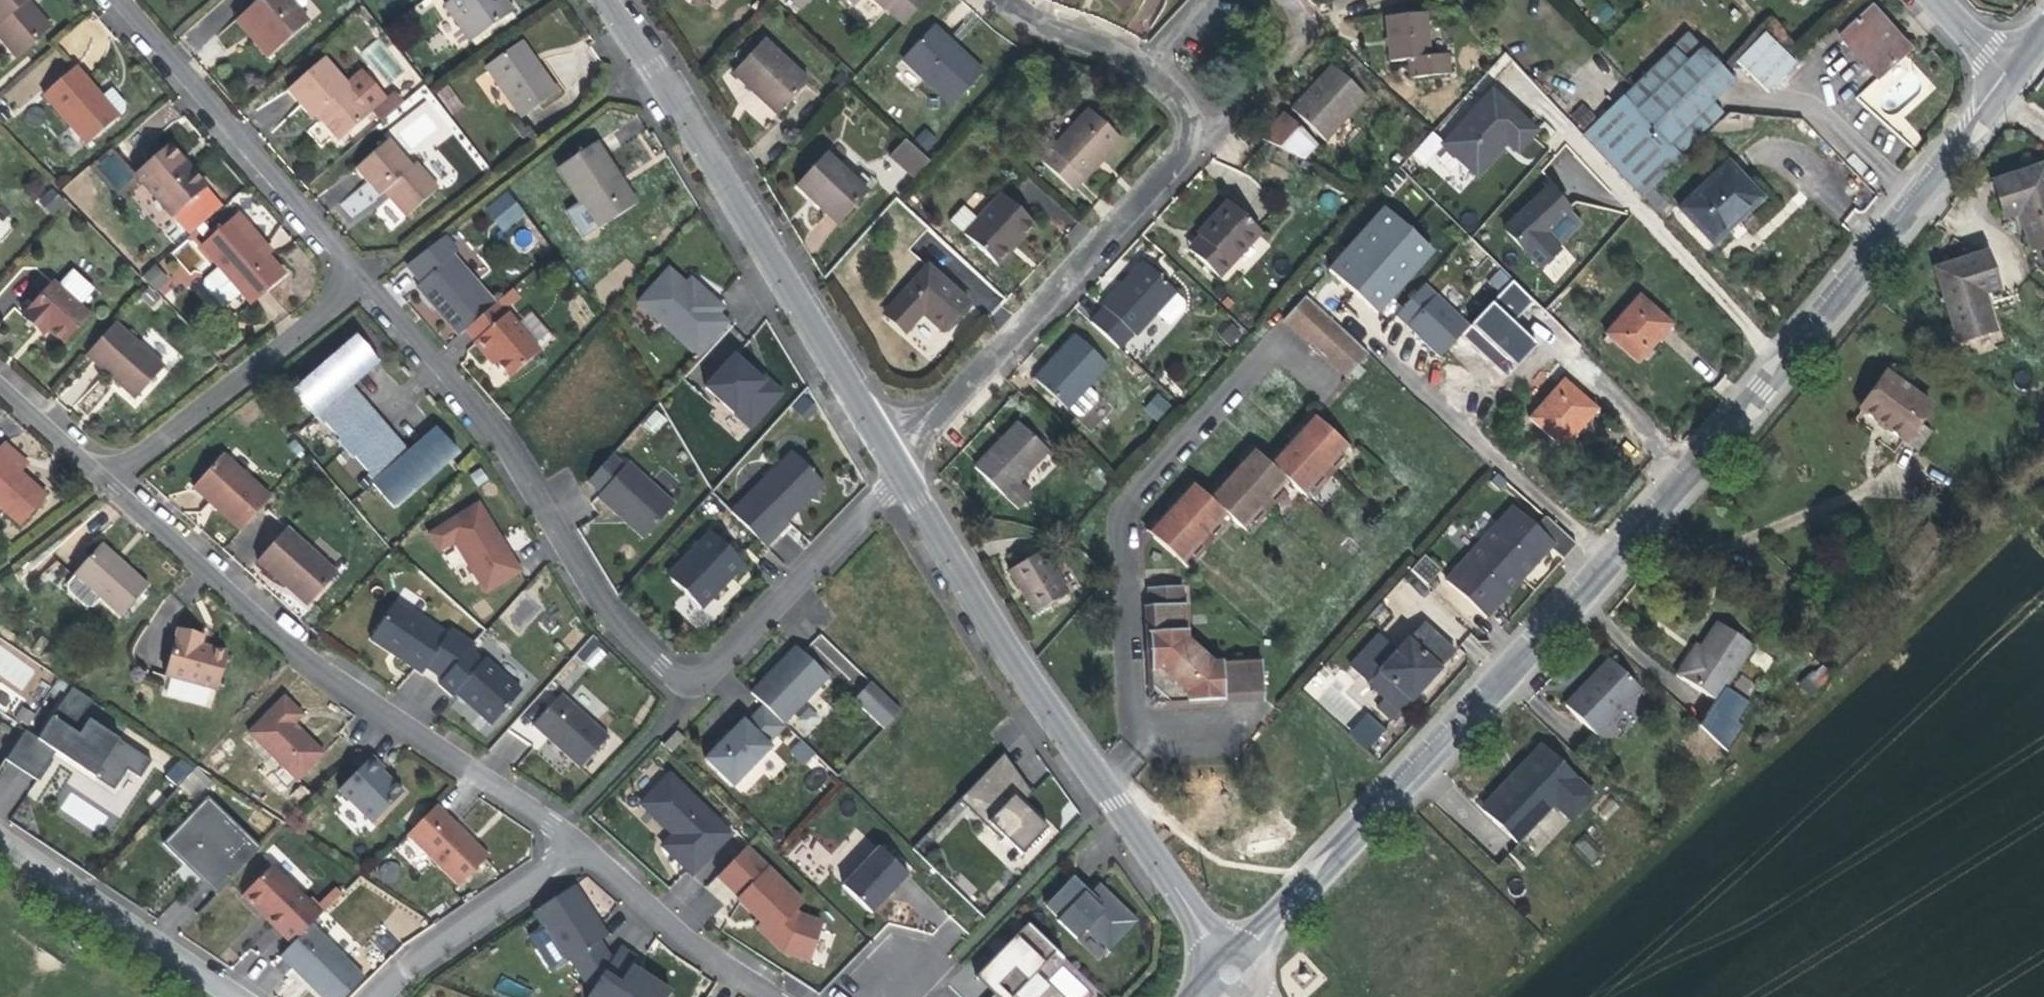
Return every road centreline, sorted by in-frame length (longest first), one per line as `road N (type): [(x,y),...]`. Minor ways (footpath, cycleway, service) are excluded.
road 1 (secondary): [(1248,952),(1765,391),(2017,74)]
road 2 (residential): [(914,471),(717,671),(694,677),(609,599),(518,448),(370,279)]
road 3 (track): [(2043,528),(1994,522),(1482,996)]
road 4 (residential): [(117,474),(285,628),(591,847)]
road 5 (residential): [(1217,947),(1032,668),(914,471)]
road 6 (residential): [(905,455),(619,0)]
road 7 (residential): [(1201,136),(1177,174),(905,455)]
road 8 (residential): [(370,279),(121,0)]
road 9 (residential): [(117,474),(370,279)]
road 10 (tertiary): [(0,830),(251,996)]
road 11 (residential): [(591,847),(438,946),(386,996)]
road 12 (residential): [(779,996),(684,930),(591,847)]
road 13 (residential): [(1201,136),(1226,130),(1306,40),(1302,16),(1288,0)]
road 14 (residential): [(1004,0),(1024,18),(1152,66)]
road 15 (residential): [(0,367),(117,474)]

